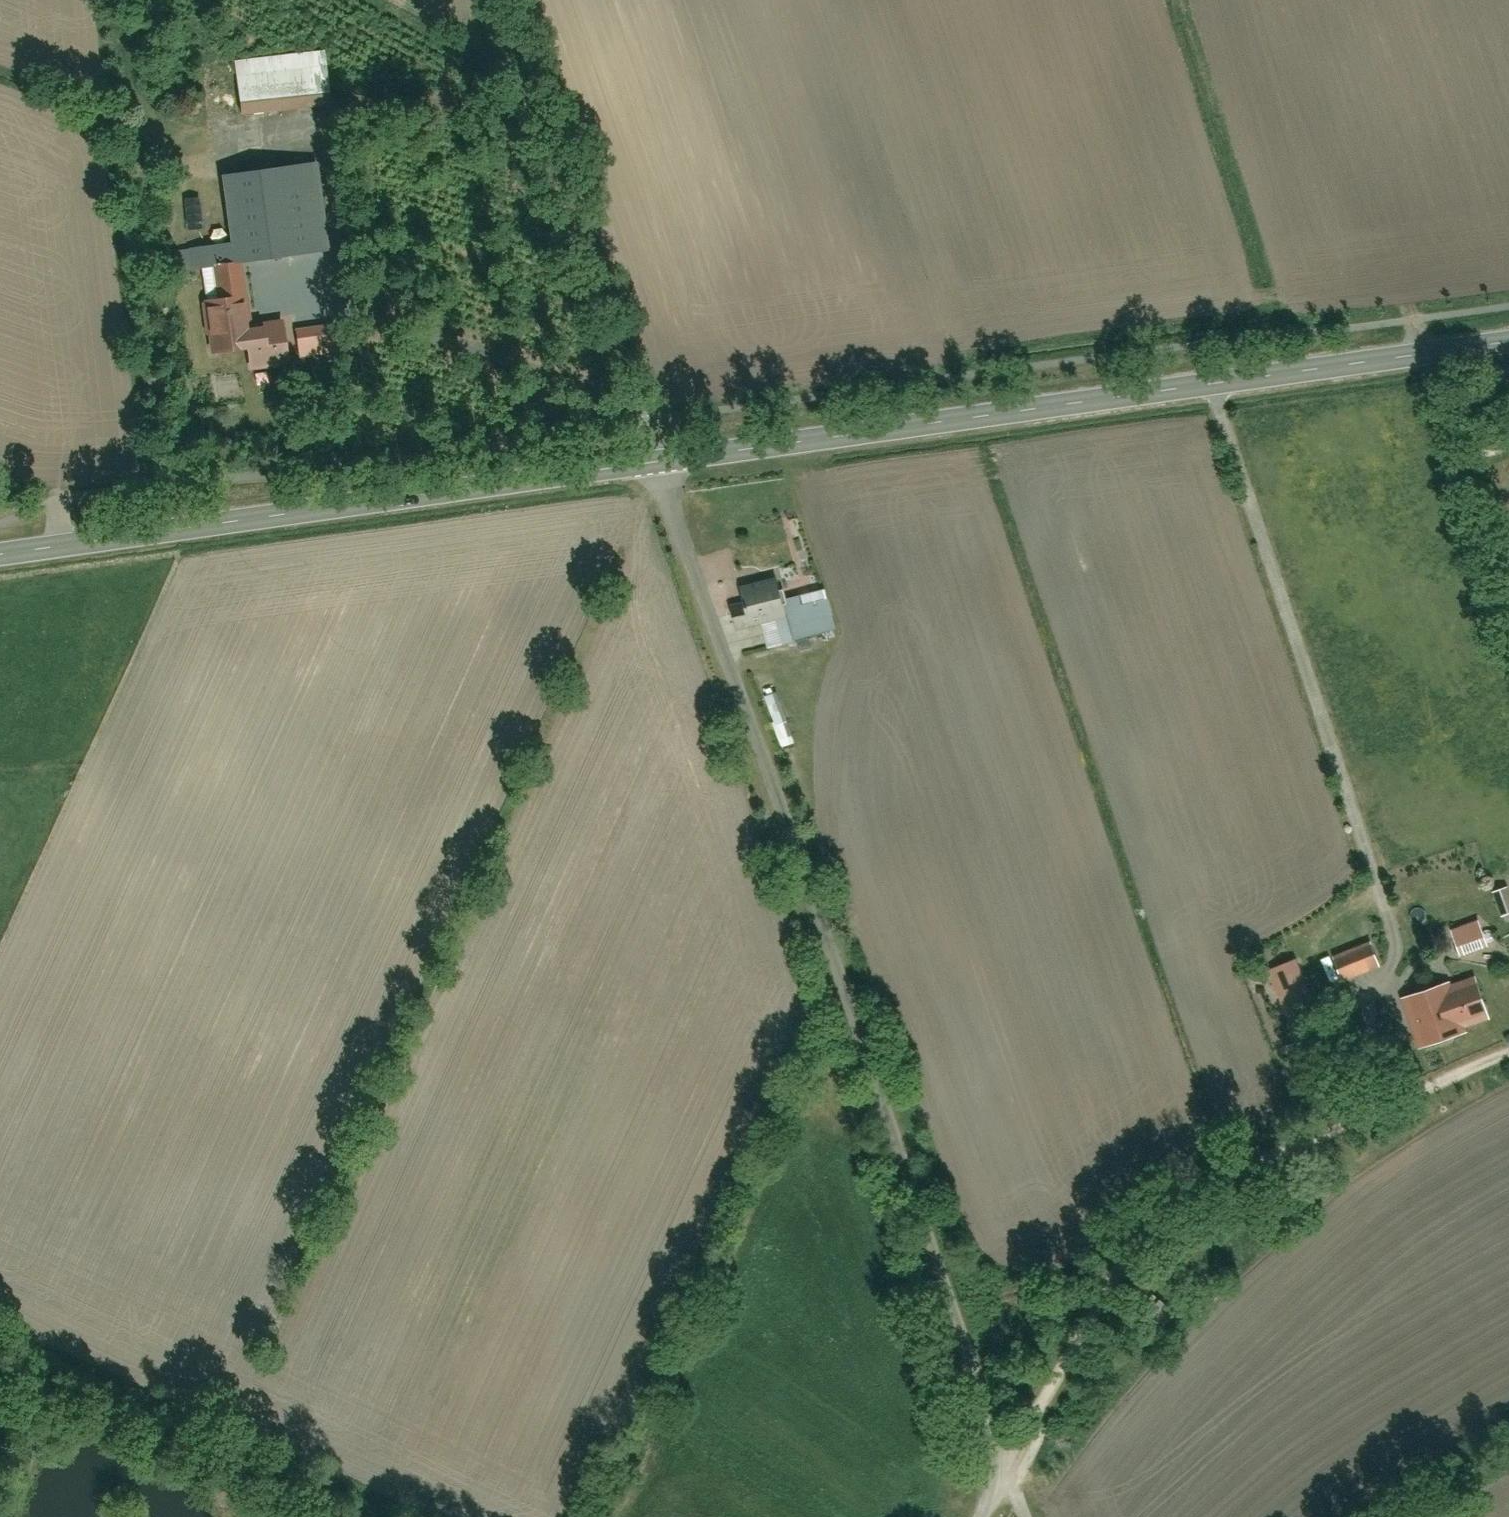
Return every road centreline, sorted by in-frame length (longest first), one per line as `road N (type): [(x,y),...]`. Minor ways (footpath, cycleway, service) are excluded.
road 1 (unclassified): [(657,462),(856,984),(1007,1471)]
road 2 (tertiary): [(1508,337),(657,462)]
road 3 (residential): [(1007,1471),(1159,1206),(1508,1055)]
road 4 (tertiary): [(657,462),(0,553)]

